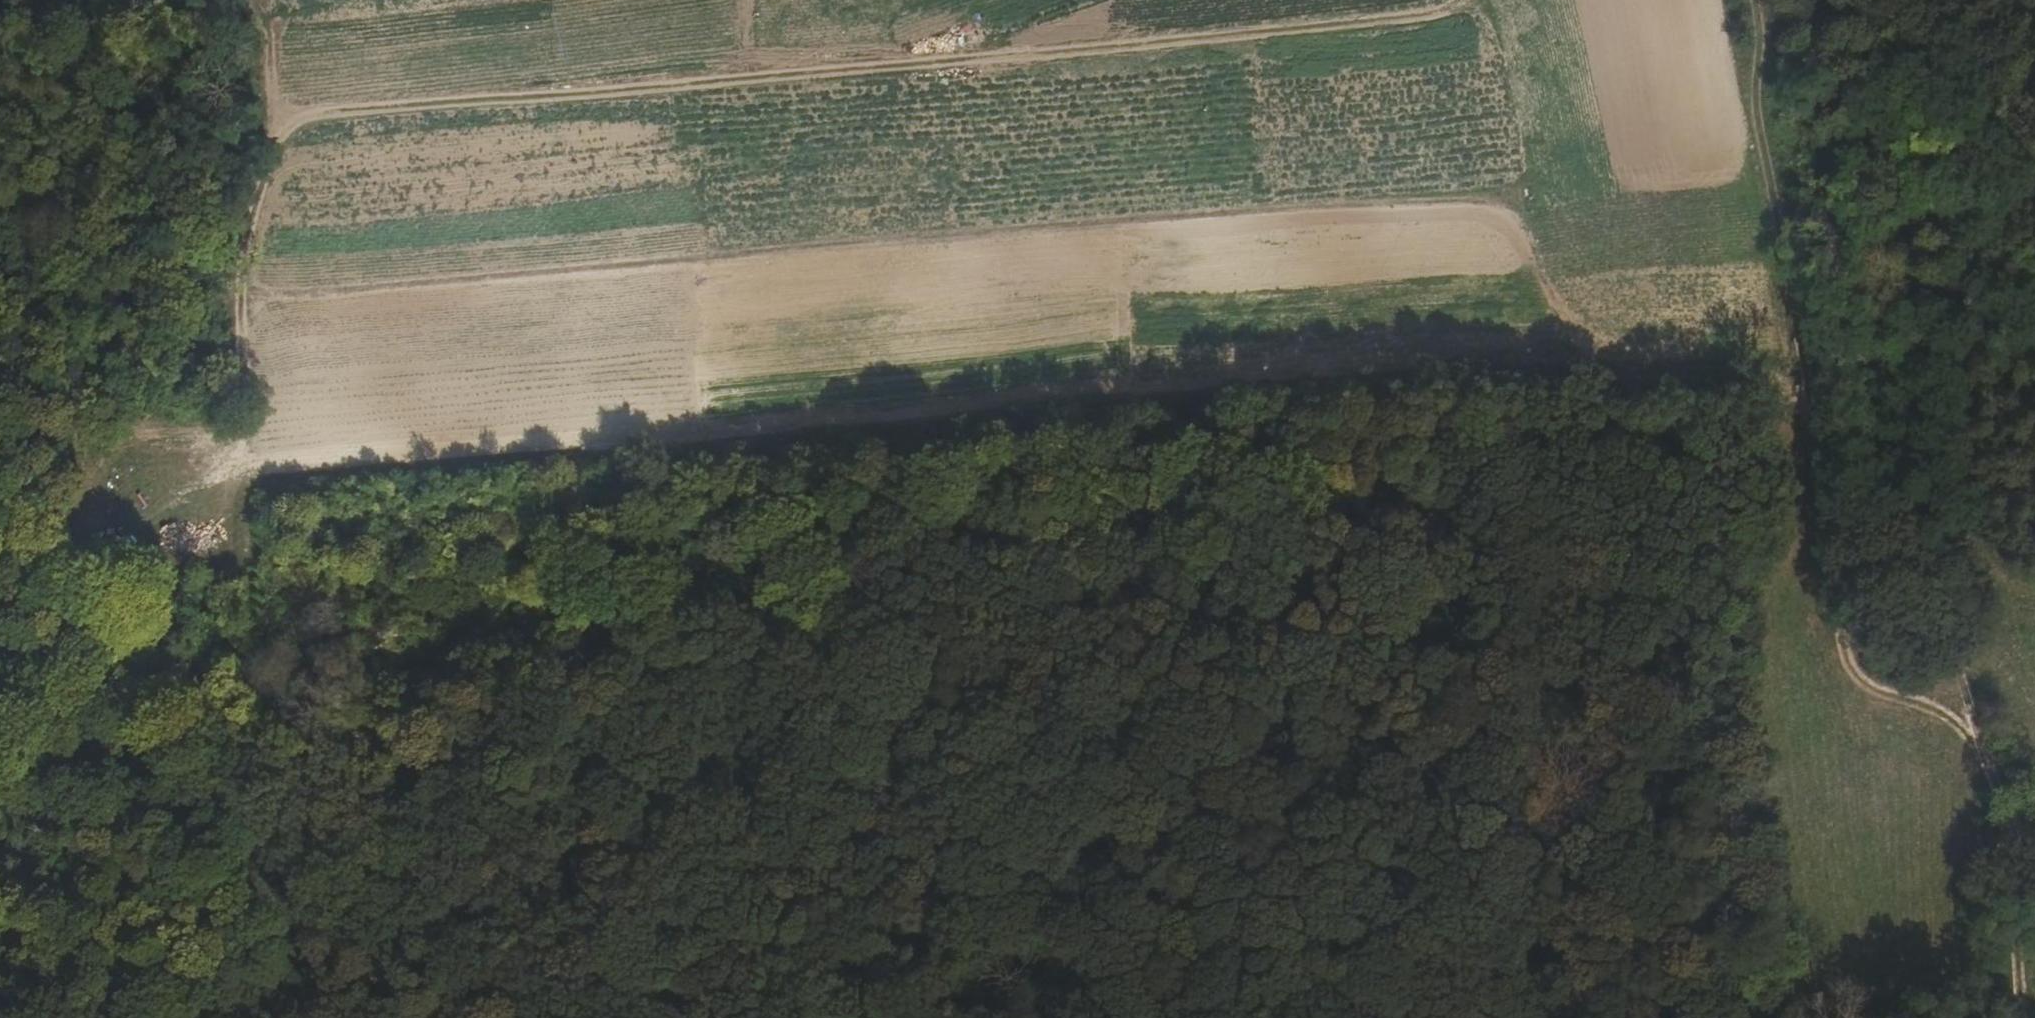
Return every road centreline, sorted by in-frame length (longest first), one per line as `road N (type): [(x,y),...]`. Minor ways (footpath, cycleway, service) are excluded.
road 1 (track): [(1816,0),(1873,564),(1885,605),(1994,771),(2020,1017)]

